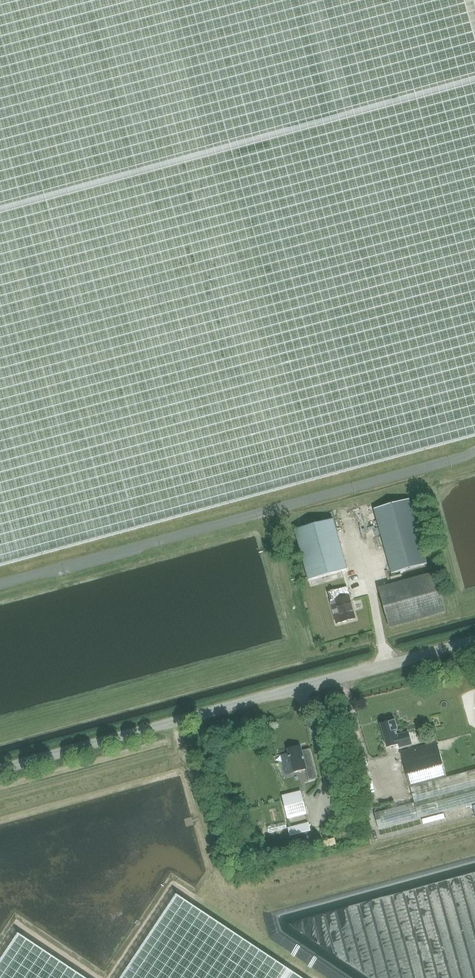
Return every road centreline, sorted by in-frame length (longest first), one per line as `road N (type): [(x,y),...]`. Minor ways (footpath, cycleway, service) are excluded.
road 1 (unclassified): [(0,769),(474,640)]

